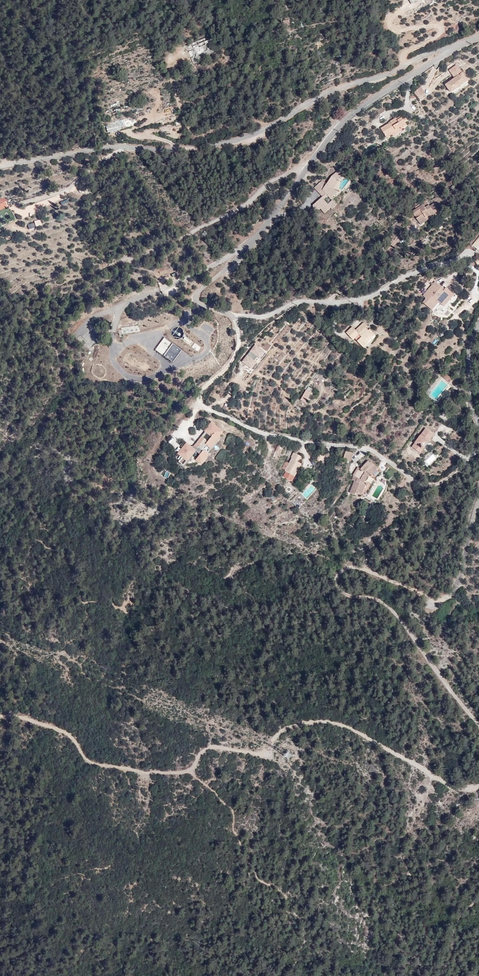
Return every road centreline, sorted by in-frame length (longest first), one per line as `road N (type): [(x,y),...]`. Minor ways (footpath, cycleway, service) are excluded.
road 1 (residential): [(428,57),(346,119),(244,253),(196,298),(228,312),(242,346),(201,390),(206,408),(258,432),(362,447),(421,483)]
road 2 (track): [(478,785),(449,785),(325,720),(293,725),(266,755),(220,746),(190,771),(142,772),(96,763),(70,735),(46,725),(0,716)]
road 3 (track): [(478,497),(450,597),(361,568),(338,577),(348,594),(384,601),(398,616),(478,726)]
road 4 (residential): [(428,57),(337,87),(214,145),(110,147)]
road 5 (track): [(313,160),(226,217),(98,269)]

